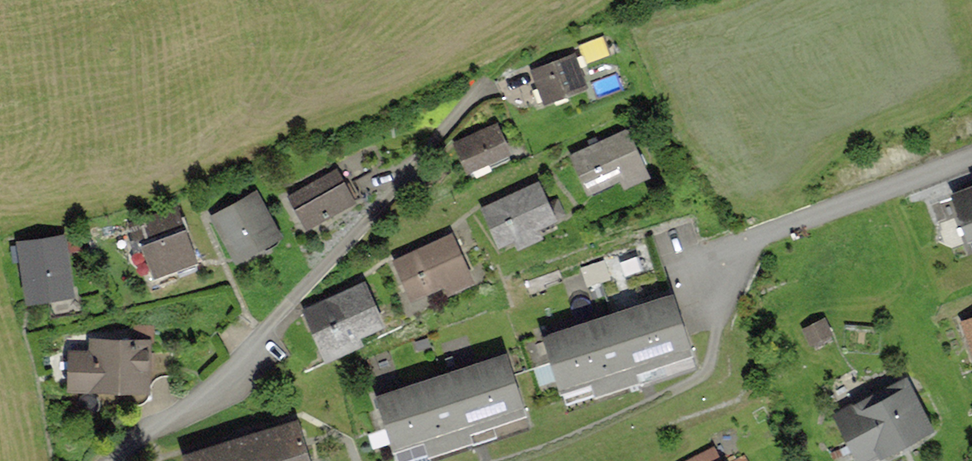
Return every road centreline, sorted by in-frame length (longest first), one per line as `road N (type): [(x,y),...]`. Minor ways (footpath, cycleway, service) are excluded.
road 1 (residential): [(117,460),(221,390),(466,101)]
road 2 (residential): [(971,161),(698,262)]

